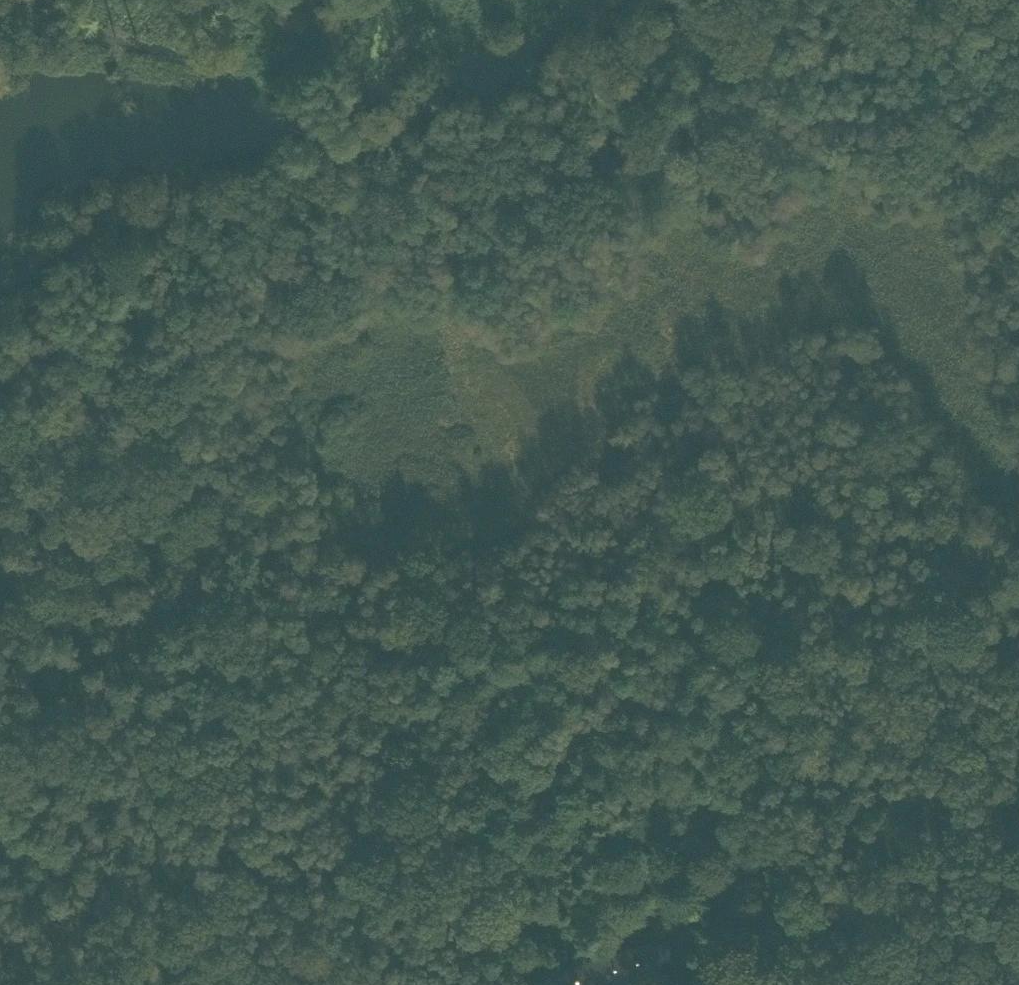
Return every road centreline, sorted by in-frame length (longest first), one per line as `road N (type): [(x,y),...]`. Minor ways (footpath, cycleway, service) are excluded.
road 1 (track): [(515,984),(415,762),(267,508)]

